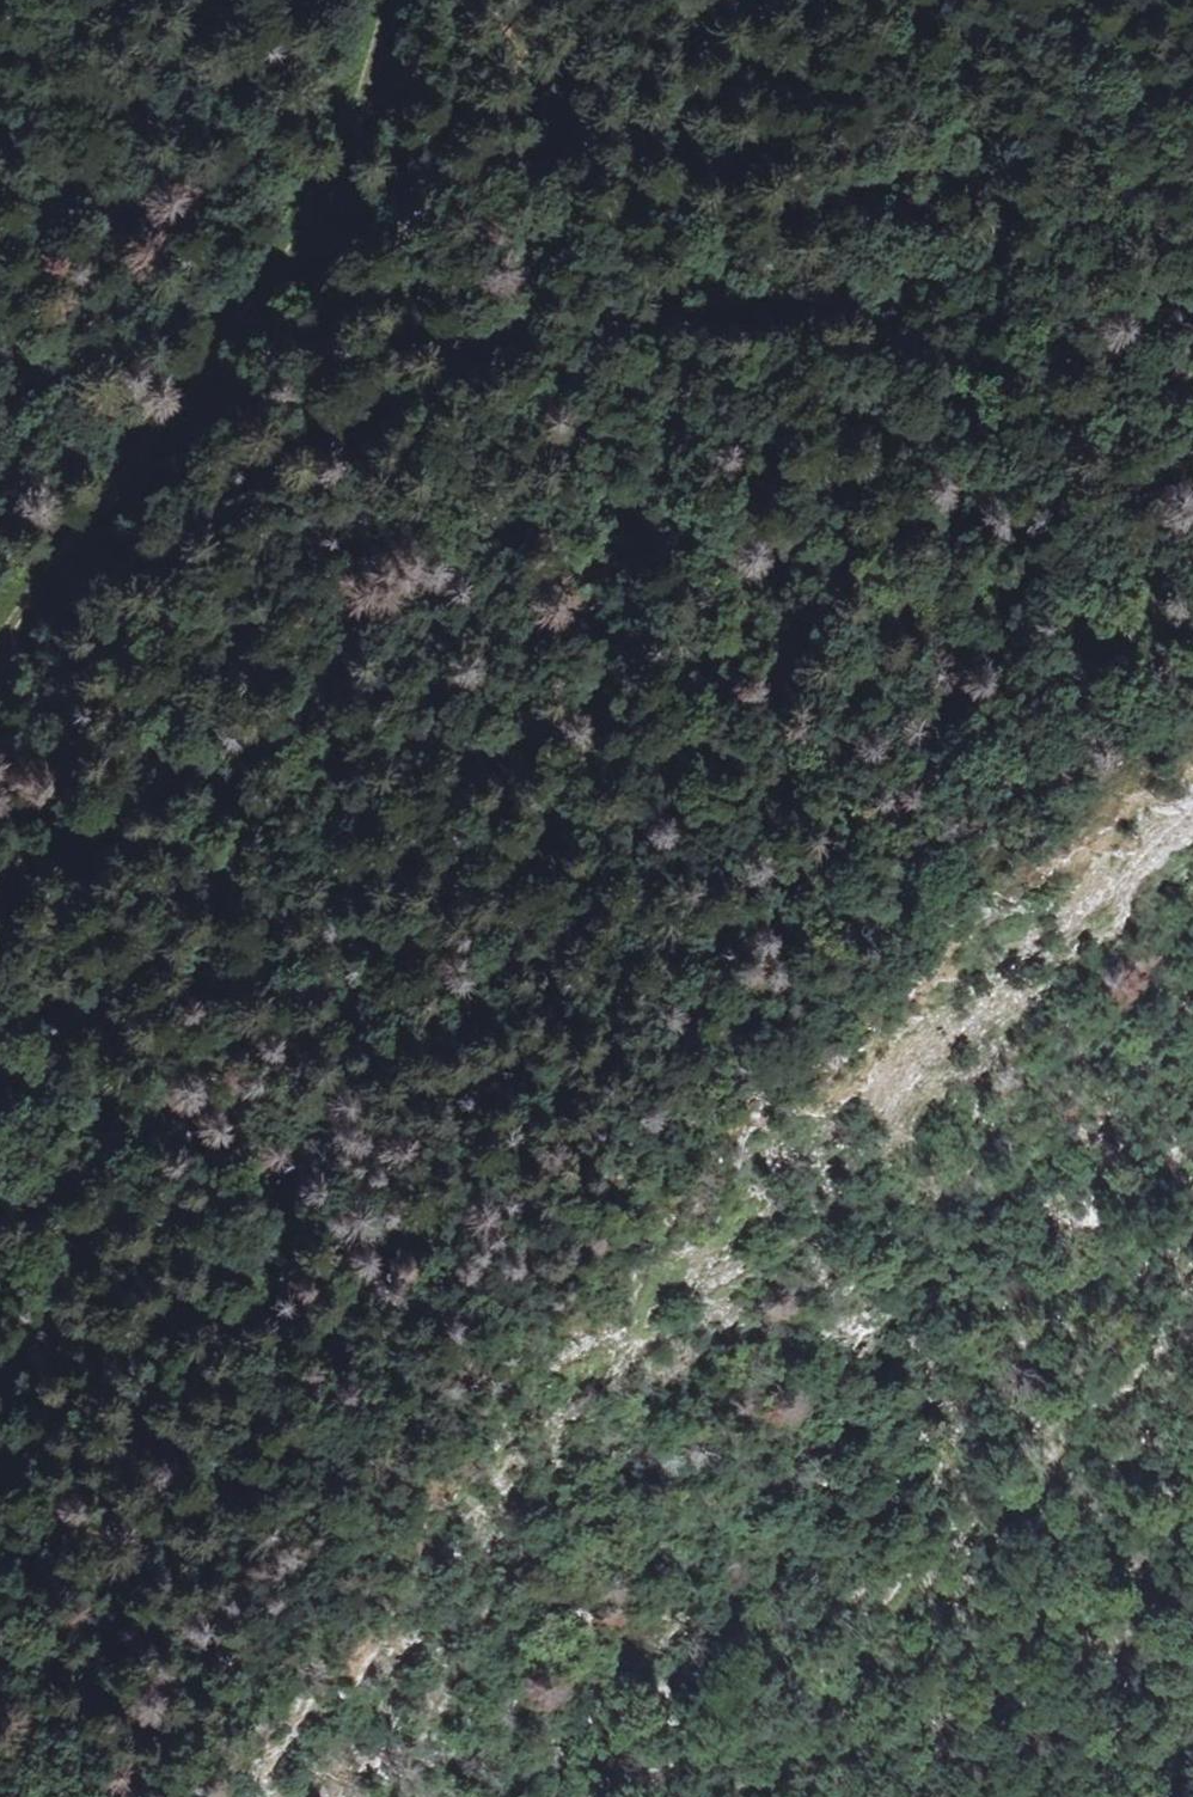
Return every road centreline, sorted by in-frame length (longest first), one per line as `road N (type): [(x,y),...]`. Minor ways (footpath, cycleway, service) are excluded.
road 1 (track): [(0,661),(173,432),(307,220),(388,0)]

